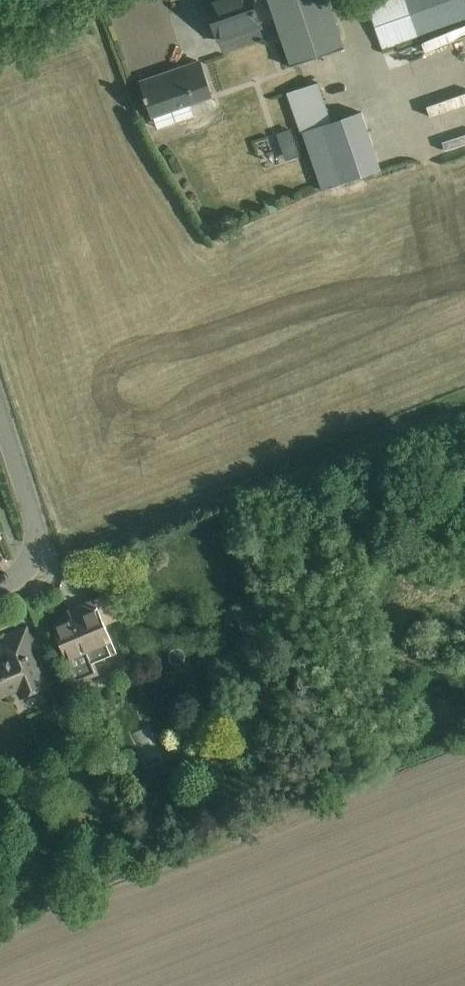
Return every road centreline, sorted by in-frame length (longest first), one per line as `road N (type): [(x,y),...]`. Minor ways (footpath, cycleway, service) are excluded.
road 1 (track): [(37,552),(63,557),(464,401)]
road 2 (residential): [(0,416),(37,552),(16,580),(0,586)]

